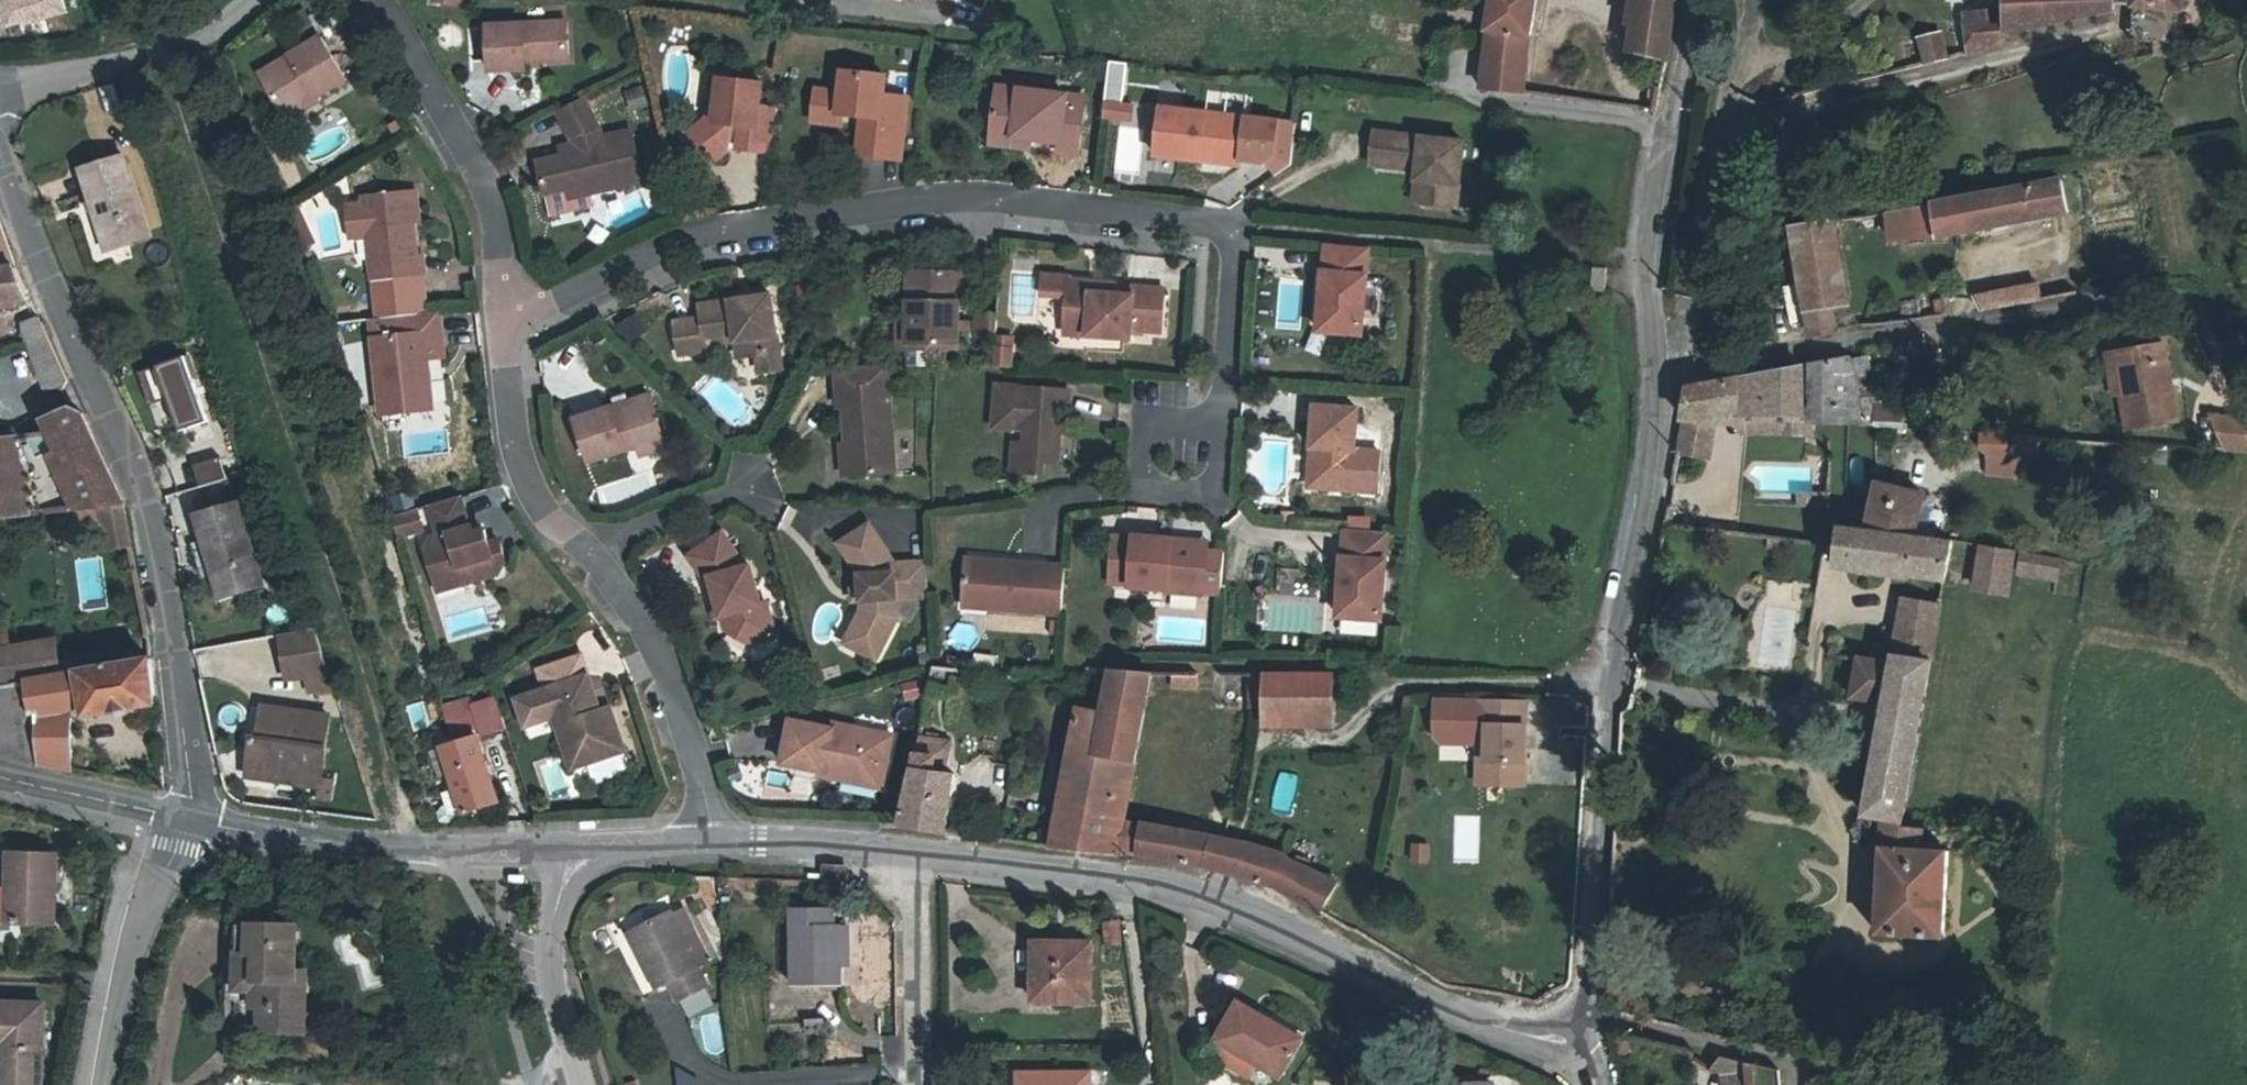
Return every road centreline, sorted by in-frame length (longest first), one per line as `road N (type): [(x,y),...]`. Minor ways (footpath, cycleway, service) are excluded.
road 1 (residential): [(504,339),(695,251),(863,210),(999,198),(1230,229),(1215,493)]
road 2 (tertiary): [(1581,1041),(1462,1024),(1269,922),(1150,886),(912,852)]
road 3 (residential): [(0,153),(138,482),(179,708),(191,824)]
road 4 (tertiary): [(1650,388),(1642,477),(1594,679),(1581,1041)]
road 5 (residential): [(1650,388),(2174,295),(2238,389)]
road 6 (residential): [(690,849),(697,767),(656,650),(573,548),(520,459),(504,339)]
road 7 (tertiary): [(1688,0),(1649,267),(1650,388)]
road 8 (residential): [(504,339),(485,195),(369,0)]
road 9 (residential): [(191,824),(405,854),(549,853)]
road 10 (residential): [(96,1084),(114,979),(191,824)]
road 11 (residential): [(0,103),(228,28),(255,0)]
road 12 (residential): [(912,852),(912,1084)]
road 13 (tertiary): [(912,852),(690,849)]
road 14 (residential): [(0,775),(191,824)]

